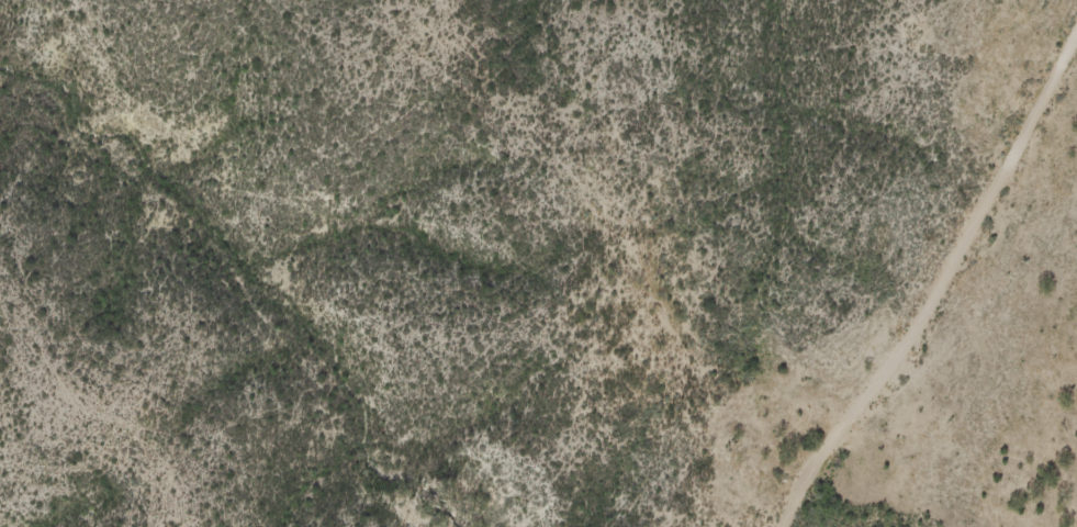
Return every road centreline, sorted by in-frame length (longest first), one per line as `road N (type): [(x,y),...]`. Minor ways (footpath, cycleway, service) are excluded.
road 1 (track): [(788,526),(826,450),(922,337),(1076,46)]
road 2 (track): [(127,526),(123,458),(69,374),(0,322)]

